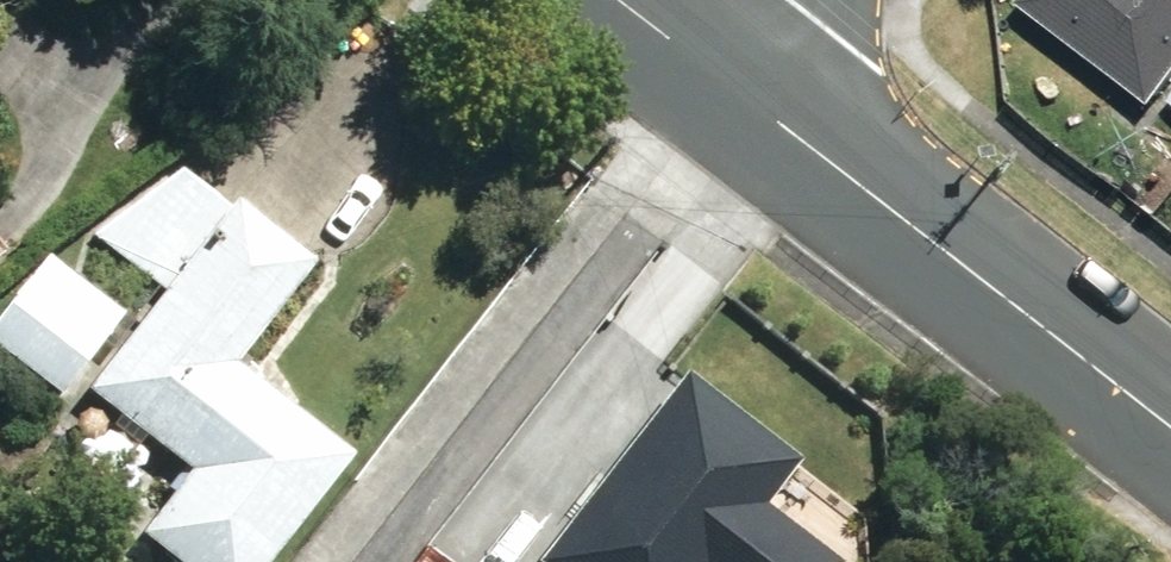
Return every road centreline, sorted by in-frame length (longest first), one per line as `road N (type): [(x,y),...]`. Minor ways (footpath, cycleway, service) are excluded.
road 1 (secondary): [(721,78),(1170,420)]
road 2 (secondary): [(619,0),(721,78)]

